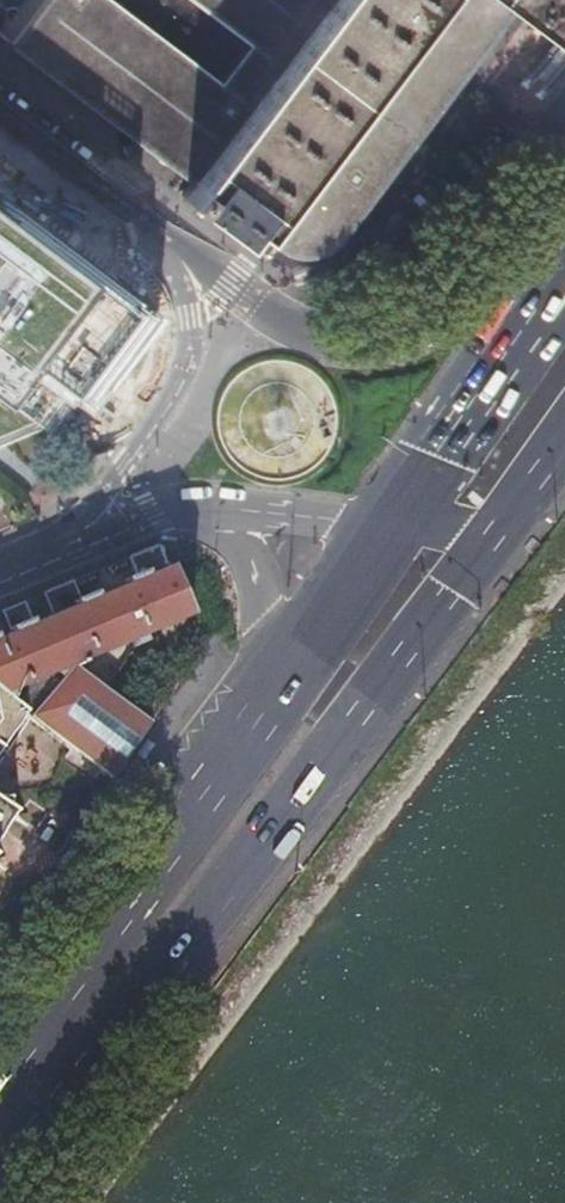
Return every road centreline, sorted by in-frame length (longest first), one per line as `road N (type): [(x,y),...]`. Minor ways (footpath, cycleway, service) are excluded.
road 1 (primary): [(0,1191),(493,533)]
road 2 (primary): [(284,667),(176,831),(0,1060)]
road 3 (unclassified): [(563,239),(419,329),(361,341),(320,338),(173,250)]
road 4 (unclassified): [(48,554),(124,463),(183,374),(190,317),(173,250)]
road 5 (unclassified): [(173,250),(0,125)]
road 6 (primary): [(563,239),(465,395)]
road 7 (tertiary): [(48,554),(157,515),(222,507)]
road 8 (tertiary): [(222,507),(260,577),(284,667)]
road 9 (primary): [(380,524),(284,667)]
road 10 (tertiary): [(222,507),(380,524)]
road 11 (primary): [(465,395),(380,524)]
road 12 (primary): [(564,321),(465,395)]

